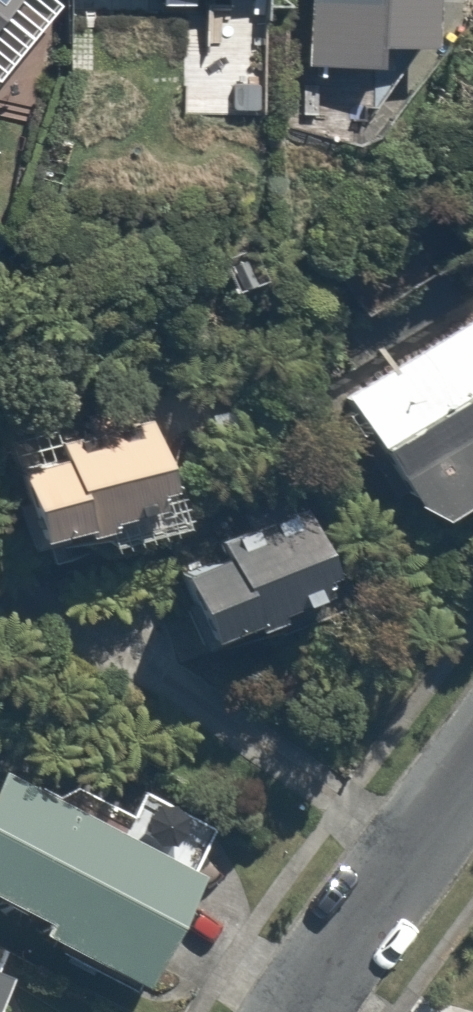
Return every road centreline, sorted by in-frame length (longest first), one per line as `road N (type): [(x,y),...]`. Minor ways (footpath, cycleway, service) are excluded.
road 1 (residential): [(296,1011),(472,771)]

